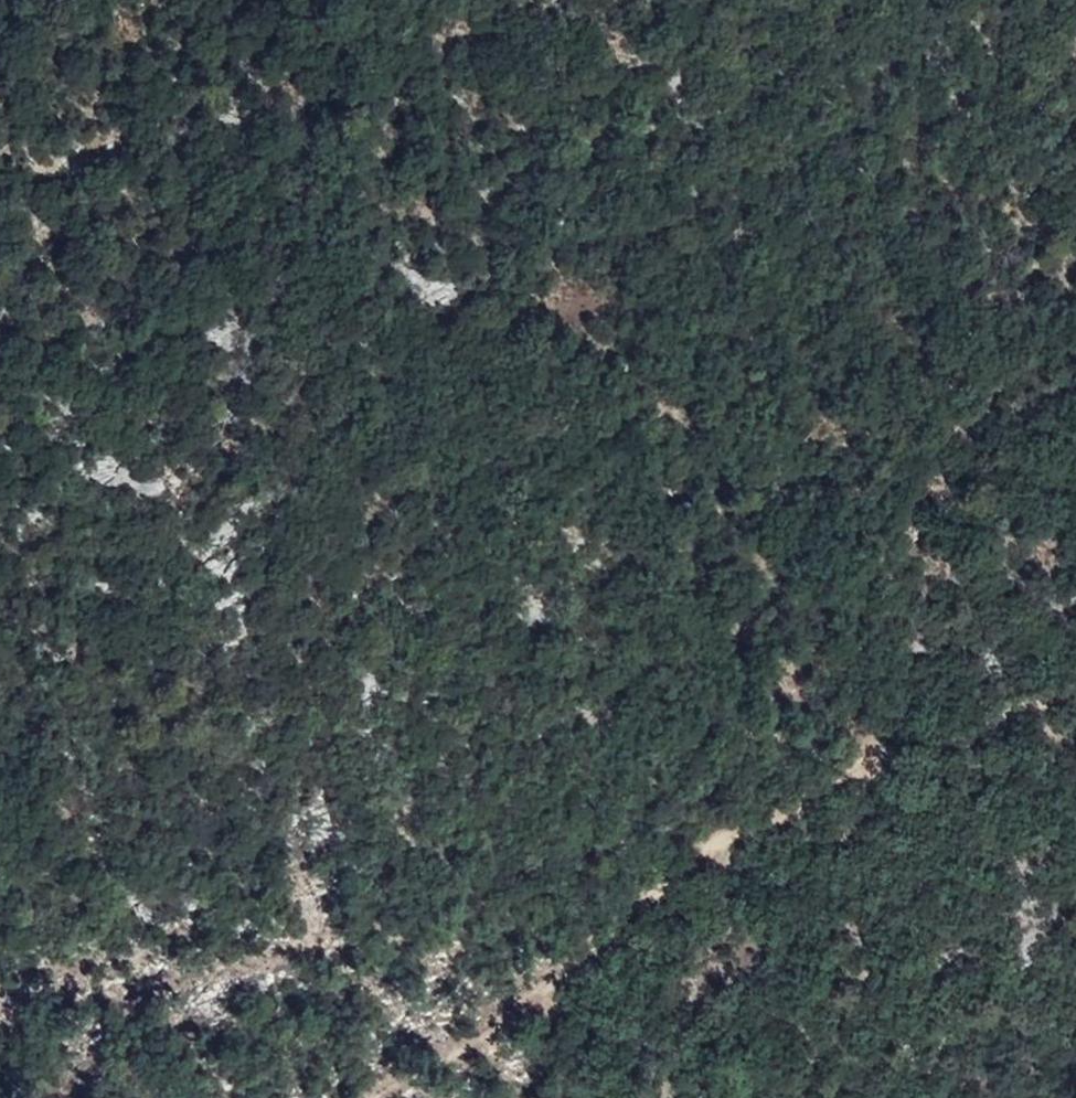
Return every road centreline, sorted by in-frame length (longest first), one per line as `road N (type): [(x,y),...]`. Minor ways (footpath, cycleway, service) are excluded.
road 1 (track): [(318,1097),(457,1031),(829,787),(1075,680)]

